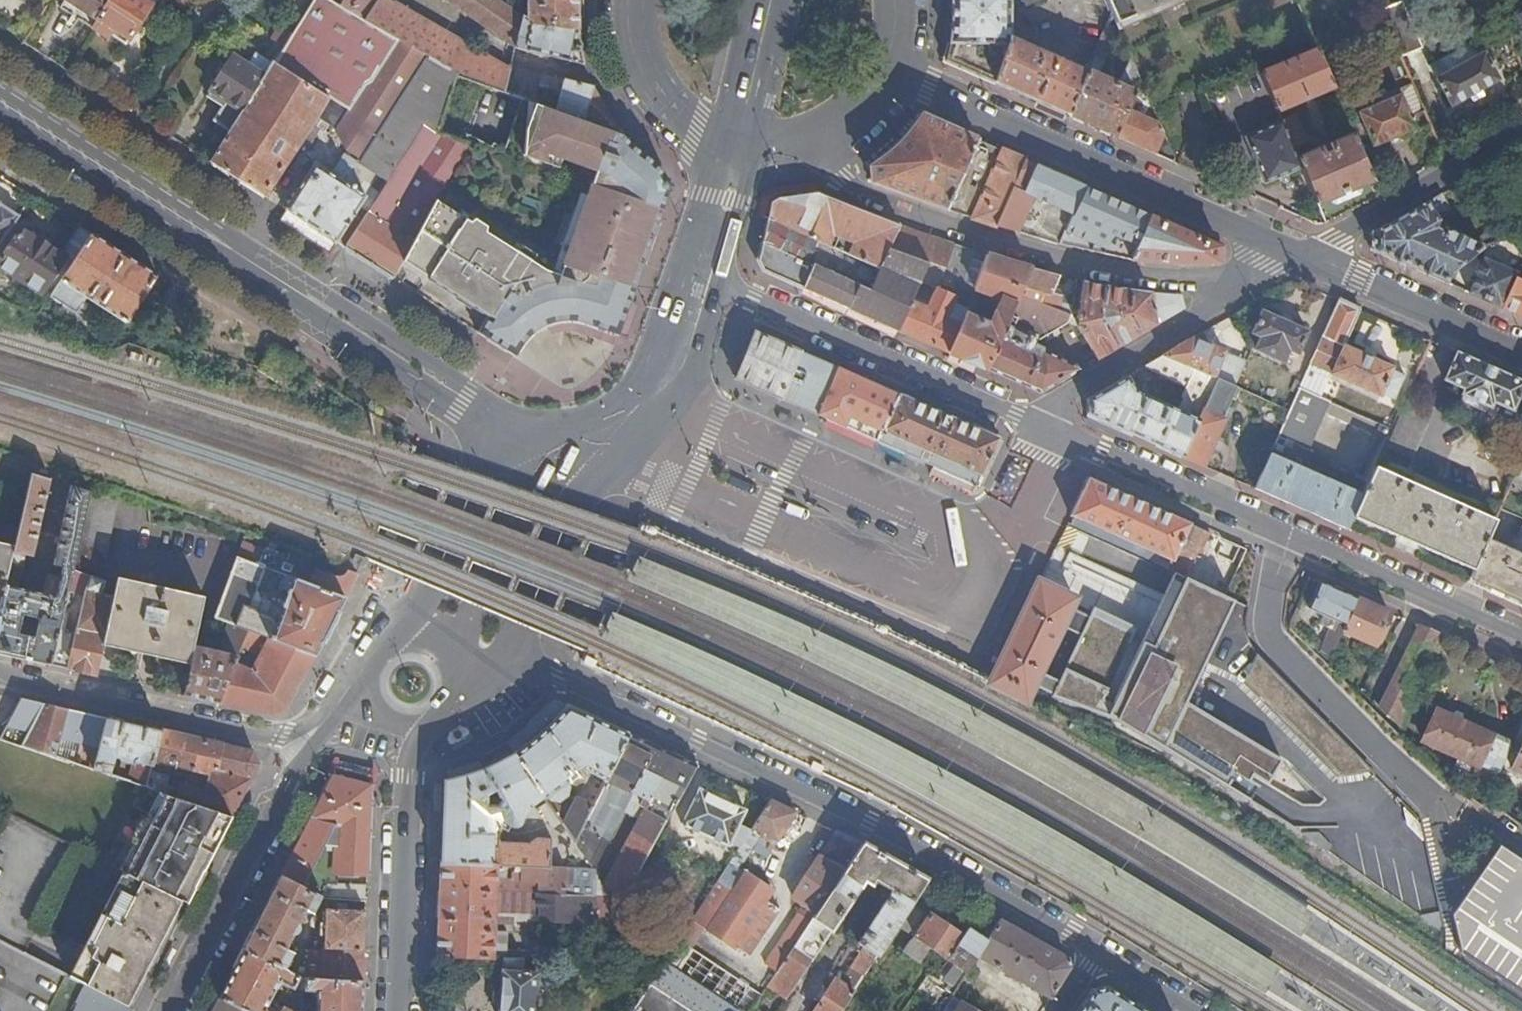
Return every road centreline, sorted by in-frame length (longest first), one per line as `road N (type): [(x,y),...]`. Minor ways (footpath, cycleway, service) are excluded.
road 1 (residential): [(493,664),(560,676),(869,825),(1099,953)]
road 2 (tertiary): [(540,439),(0,92)]
road 3 (tertiary): [(0,114),(511,450)]
road 4 (residential): [(1041,426),(1521,641)]
road 5 (residential): [(1252,278),(1055,256),(838,180),(809,142)]
road 6 (tertiary): [(1302,254),(889,68)]
road 7 (residential): [(368,662),(317,717),(280,735),(0,676)]
road 8 (secondary): [(363,678),(295,765),(170,1010)]
road 9 (secondary): [(736,147),(639,382),(607,412),(540,439)]
road 10 (residential): [(1041,426),(717,282)]
road 11 (secondary): [(398,1010),(404,732)]
road 12 (residential): [(1252,278),(1060,400),(1041,426)]
road 13 (residential): [(1521,136),(1302,254)]
road 14 (secondary): [(493,664),(583,503),(621,458)]
road 15 (tertiary): [(1521,351),(1302,254)]
road 16 (secondary): [(459,673),(471,619),(551,466)]
road 17 (secondary): [(511,450),(489,469),(423,601),(393,639)]
road 18 (secondary): [(621,458),(673,407),(717,282)]
road 19 (tertiary): [(625,0),(640,75),(664,108),(697,133),(736,147)]
road 20 (secondary): [(736,147),(772,0)]
road 21 (secondary): [(717,282),(738,213),(736,147)]

